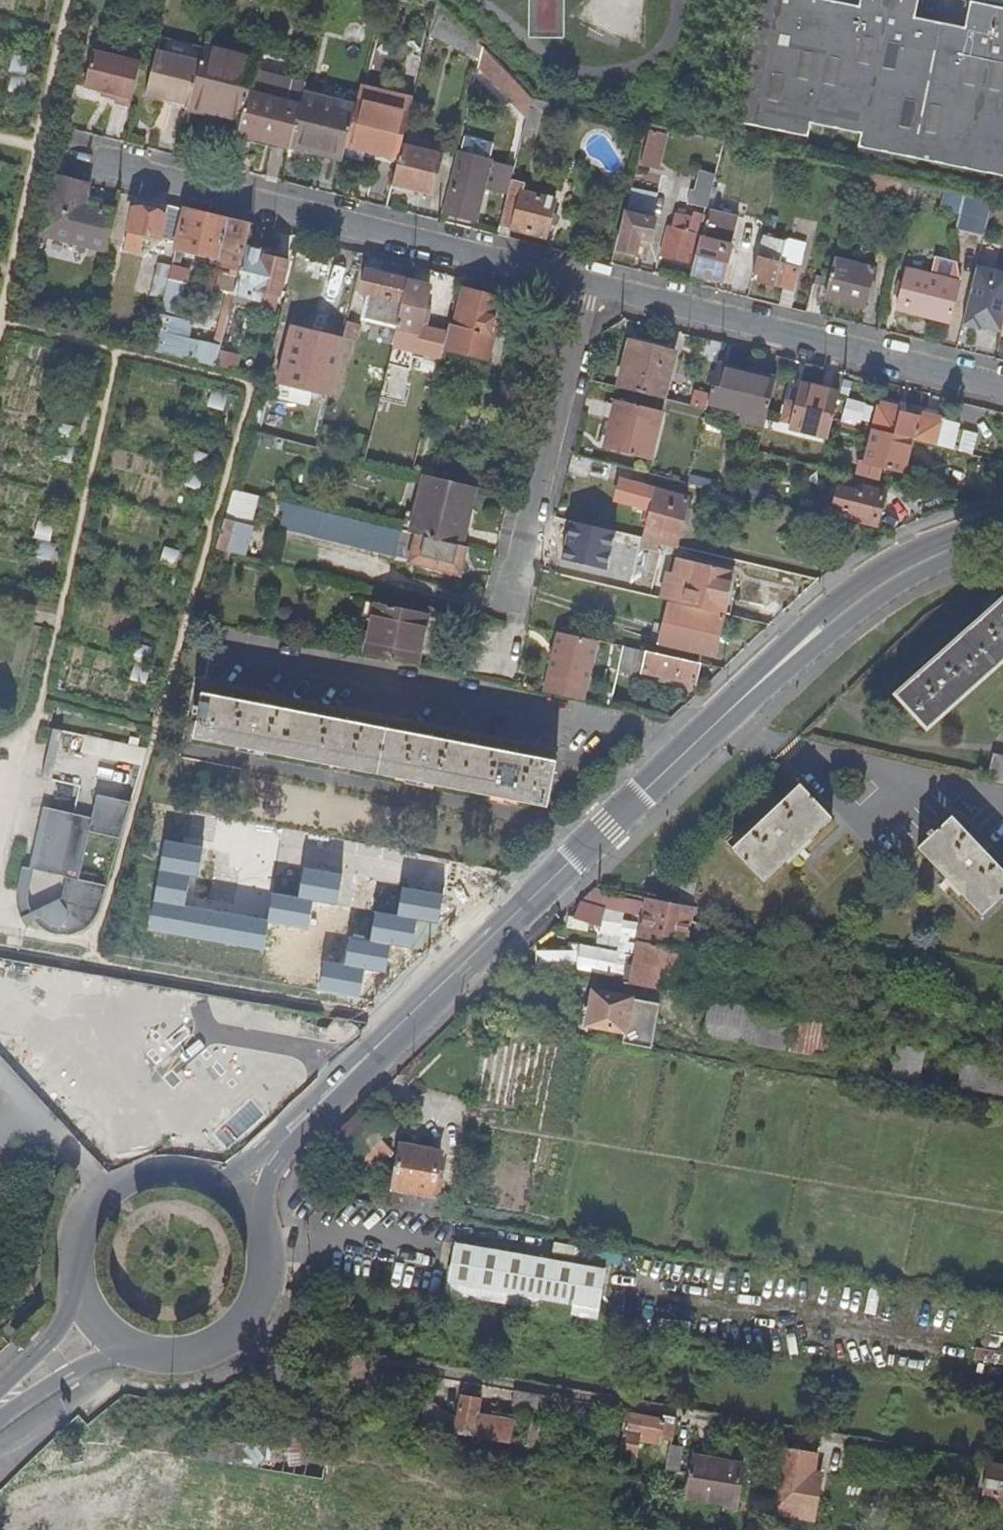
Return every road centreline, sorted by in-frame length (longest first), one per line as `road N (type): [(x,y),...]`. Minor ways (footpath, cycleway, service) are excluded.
road 1 (secondary): [(407,1014),(867,589),(1002,522)]
road 2 (track): [(224,1339),(287,1386),(332,1393),(391,1368),(918,1454)]
road 3 (residential): [(77,156),(589,283)]
road 4 (residential): [(589,283),(1002,387)]
road 5 (residential): [(507,605),(589,283)]
road 6 (secondary): [(255,1218),(294,1136),(407,1014)]
road 7 (secondary): [(407,1014),(213,1177)]
road 8 (secondary): [(143,1351),(198,1351),(244,1321),(265,1271),(255,1218)]
road 9 (secondary): [(213,1177),(161,1168),(112,1189),(92,1211),(78,1268)]
road 10 (secondary): [(0,1418),(83,1367),(143,1351)]
road 11 (secondary): [(78,1268),(59,1329),(0,1386)]

